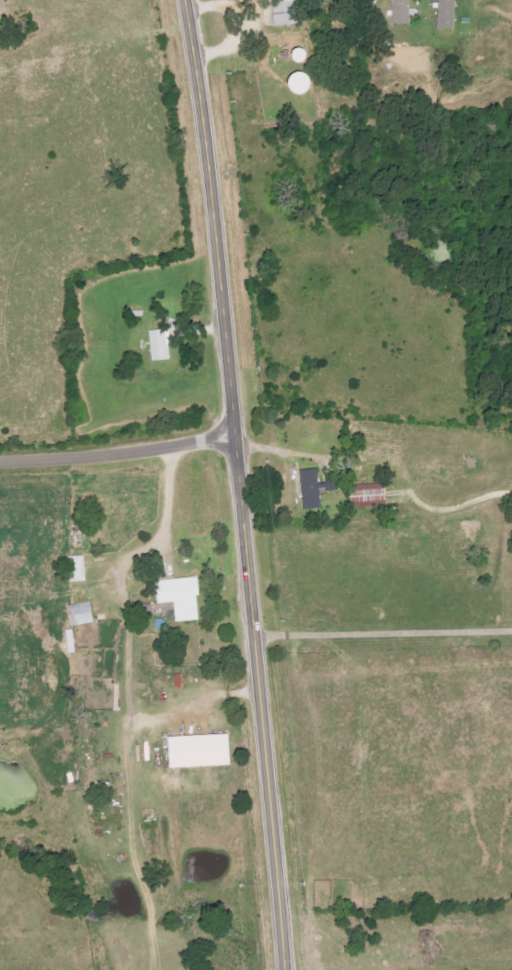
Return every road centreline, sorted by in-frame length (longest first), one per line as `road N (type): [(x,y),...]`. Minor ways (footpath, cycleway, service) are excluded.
road 1 (secondary): [(185,0),(223,288),(284,969)]
road 2 (residential): [(237,435),(0,459)]

